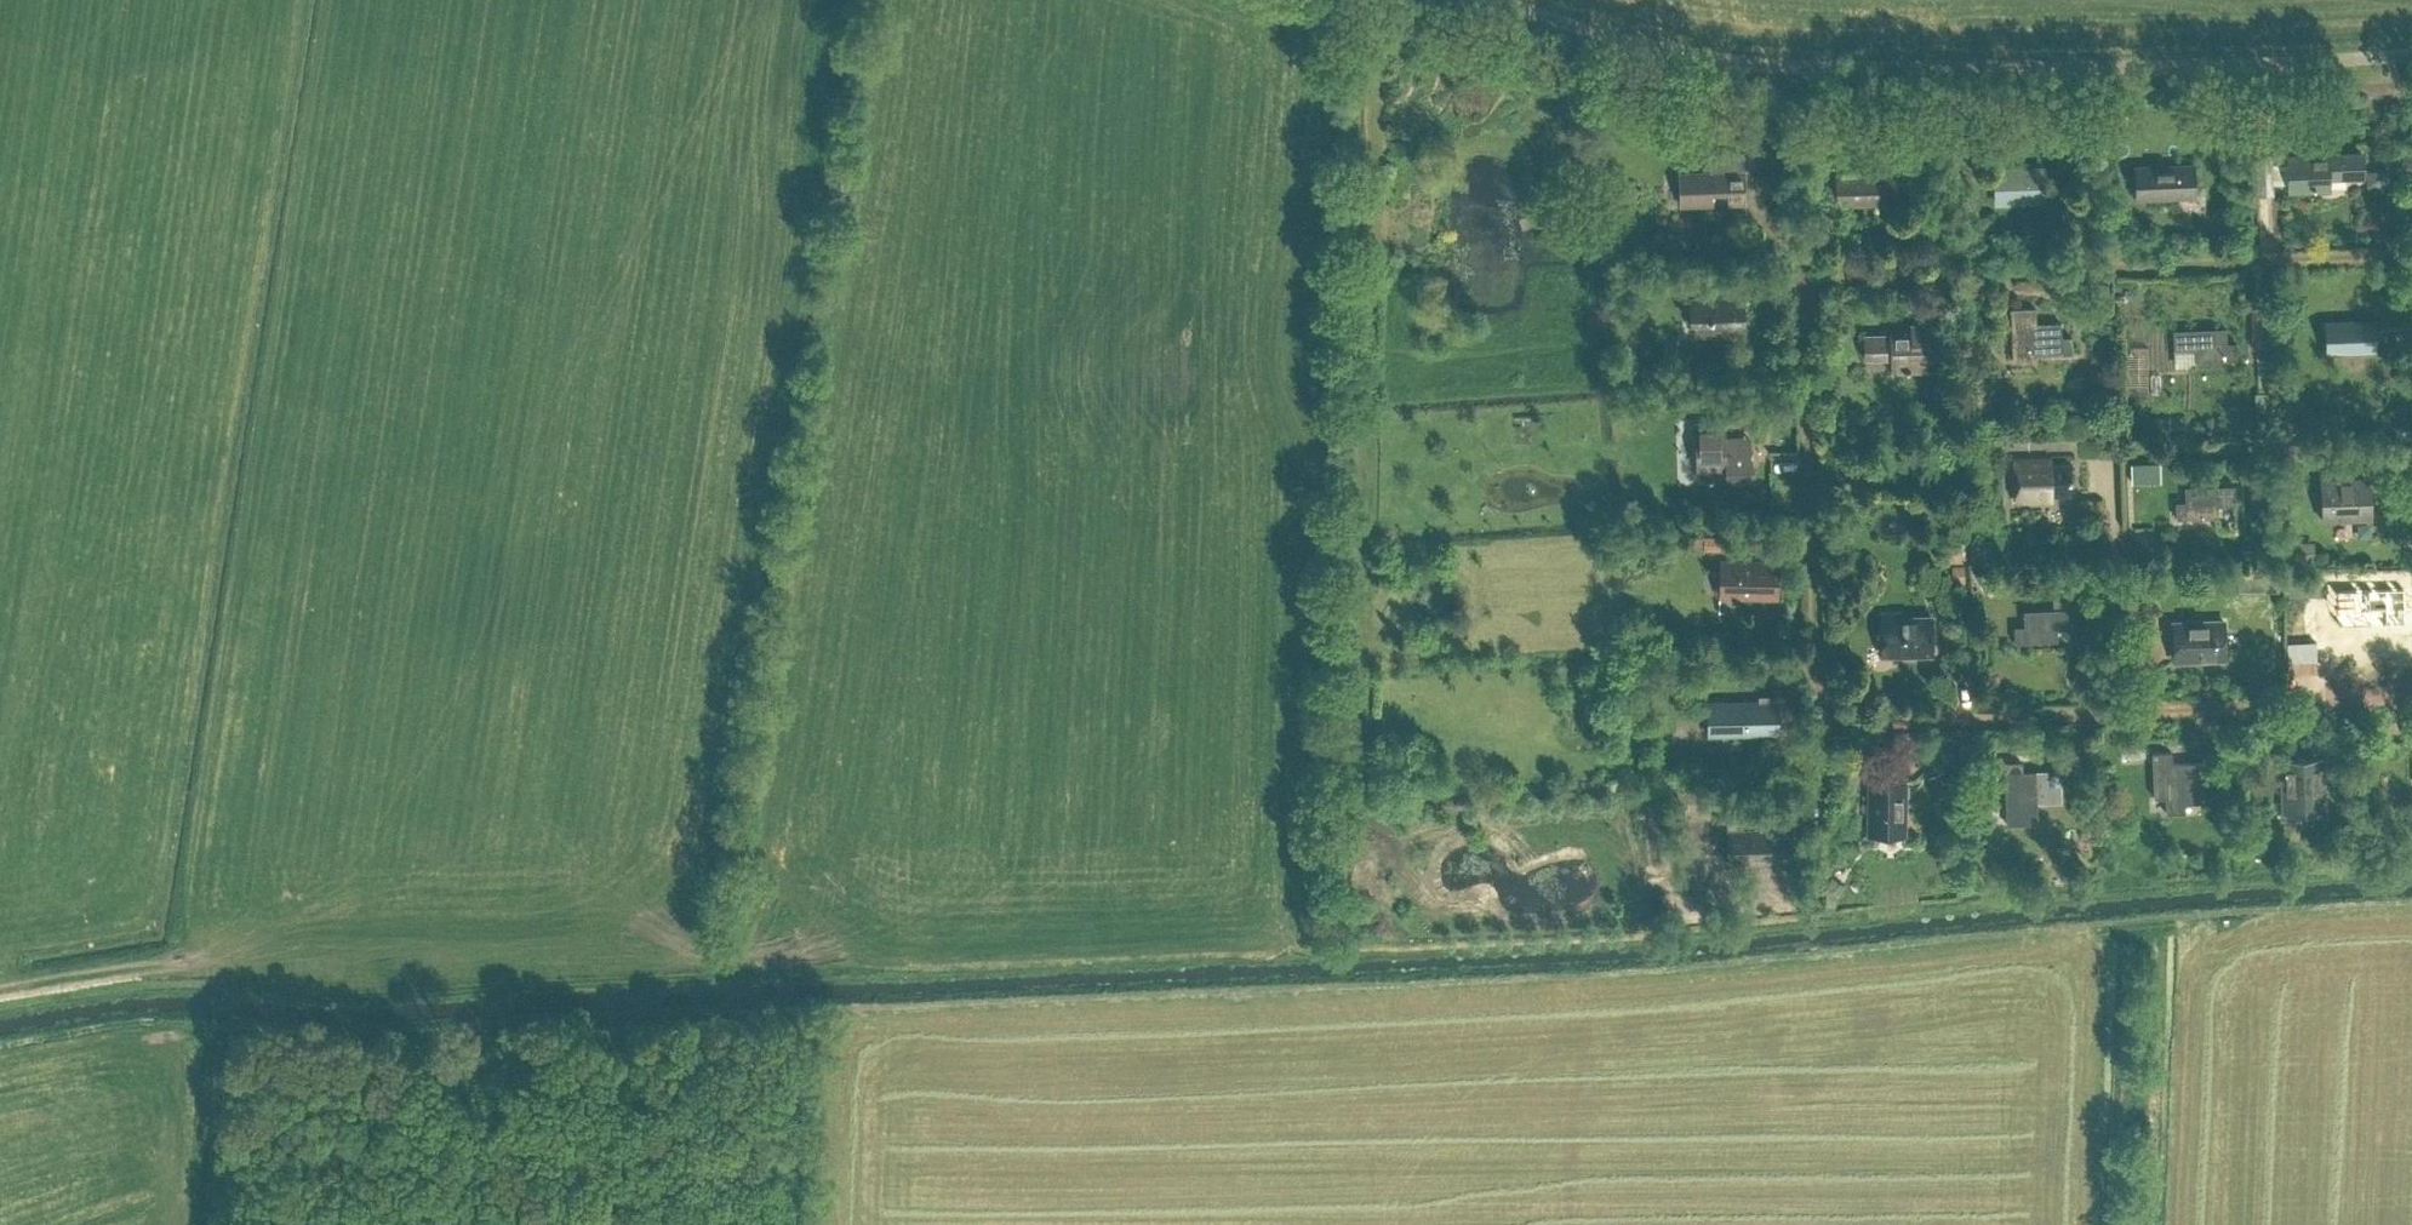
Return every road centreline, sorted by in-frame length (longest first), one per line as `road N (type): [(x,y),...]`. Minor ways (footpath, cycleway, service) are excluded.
road 1 (residential): [(2411,255),(2404,248),(1824,274),(1802,293),(1817,697),(1852,724),(2149,711)]
road 2 (unclassified): [(2411,50),(2224,61),(1770,64),(1628,42),(1515,0)]
road 3 (track): [(729,960),(290,978),(179,965),(0,993)]
road 4 (residential): [(2149,711),(2411,698)]

